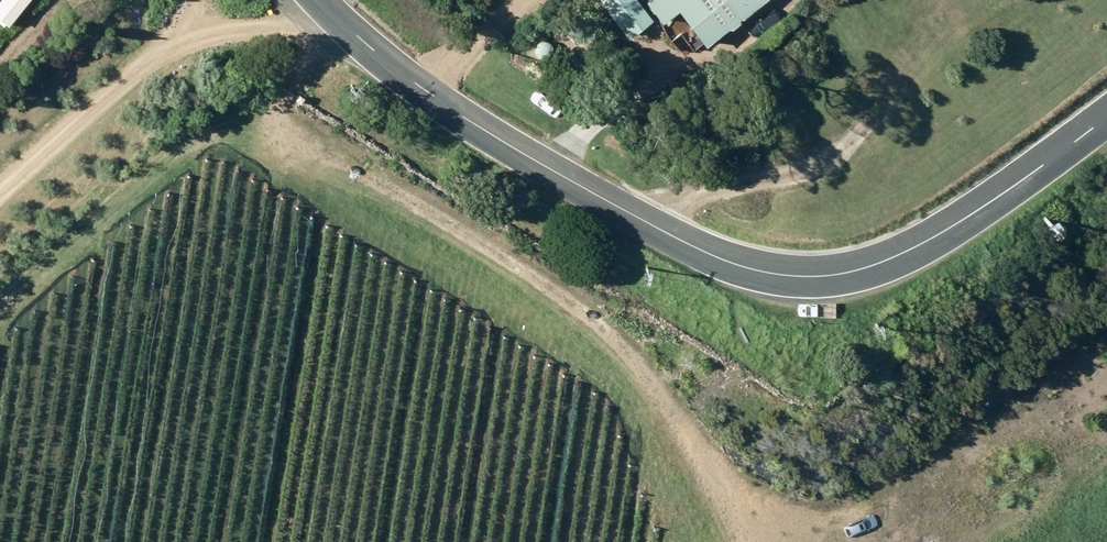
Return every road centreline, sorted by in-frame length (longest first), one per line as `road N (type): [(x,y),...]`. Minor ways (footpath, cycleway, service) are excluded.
road 1 (tertiary): [(316,0),(463,121),(715,258),(759,274),(819,278),(868,270),(925,245),(1106,116)]
road 2 (track): [(334,20),(293,92),(289,124),(312,152),(608,327),(683,426),(748,541)]

